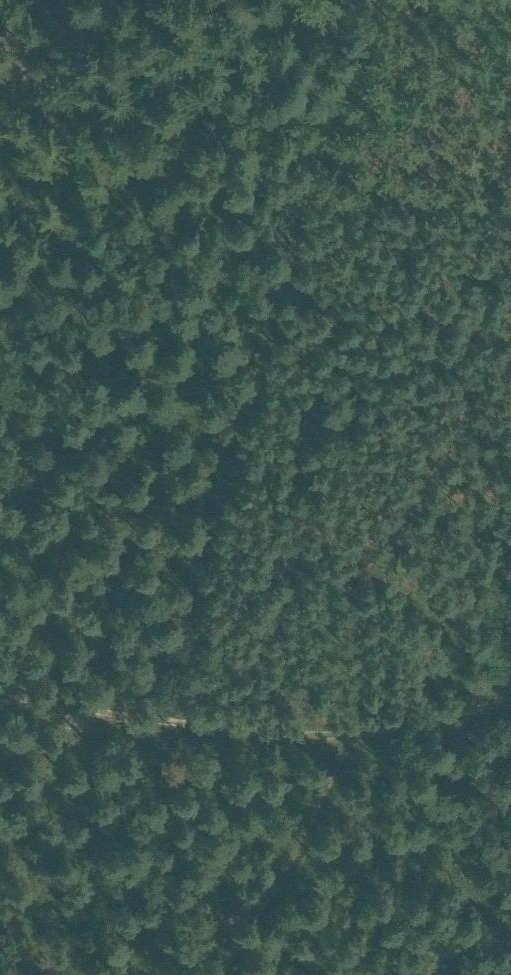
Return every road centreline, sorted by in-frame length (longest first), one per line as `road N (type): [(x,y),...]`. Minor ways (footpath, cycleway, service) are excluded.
road 1 (track): [(0,695),(255,732),(364,729)]
road 2 (track): [(215,974),(364,729)]
road 3 (track): [(323,190),(510,204)]
road 4 (track): [(510,701),(364,729)]

